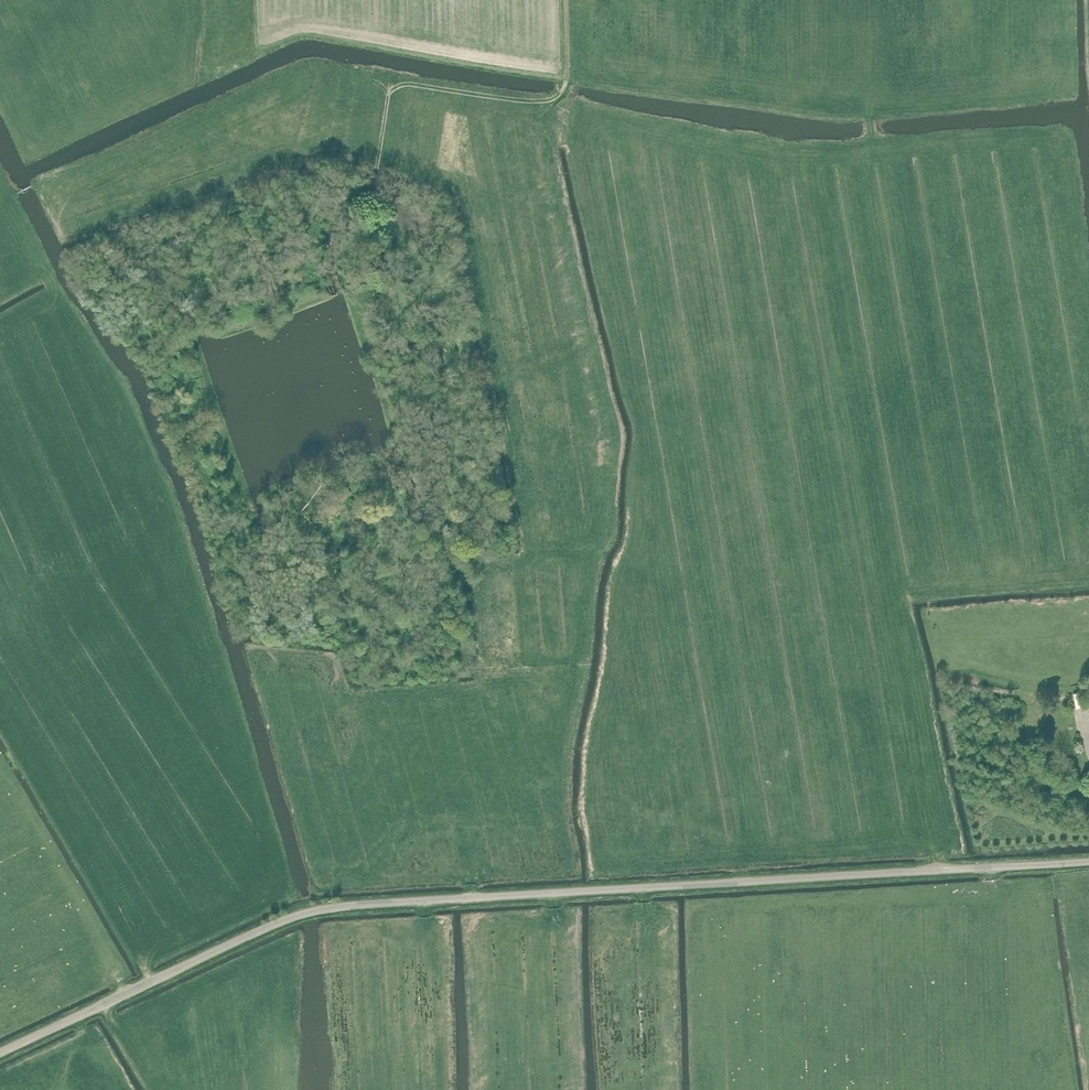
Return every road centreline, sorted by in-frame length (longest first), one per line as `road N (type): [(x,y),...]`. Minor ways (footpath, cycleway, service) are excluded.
road 1 (unclassified): [(0,1053),(316,910),(1088,861)]
road 2 (track): [(372,187),(394,88),(530,101),(559,94),(567,63),(566,0)]

